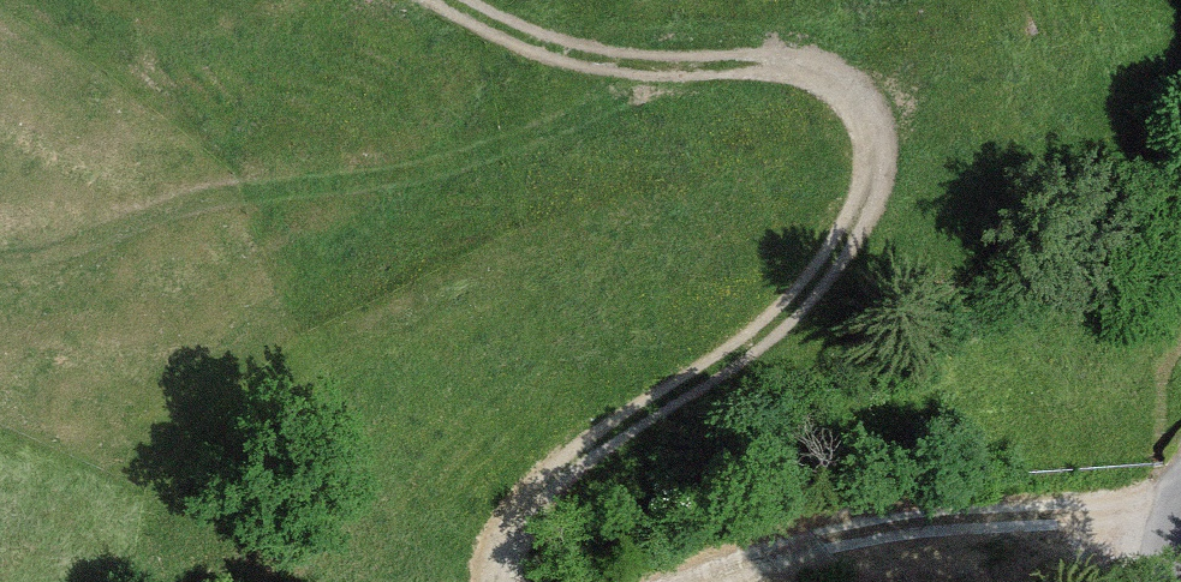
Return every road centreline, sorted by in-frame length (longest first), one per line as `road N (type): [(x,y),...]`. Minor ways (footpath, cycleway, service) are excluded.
road 1 (track): [(497,581),(495,541),(516,510),(786,319),(851,235),(875,169),(869,127),(852,96),(825,77),(756,62),(642,63),(563,50),(454,0)]
road 2 (track): [(1180,504),(949,512),(873,525),(802,540),(712,581)]

